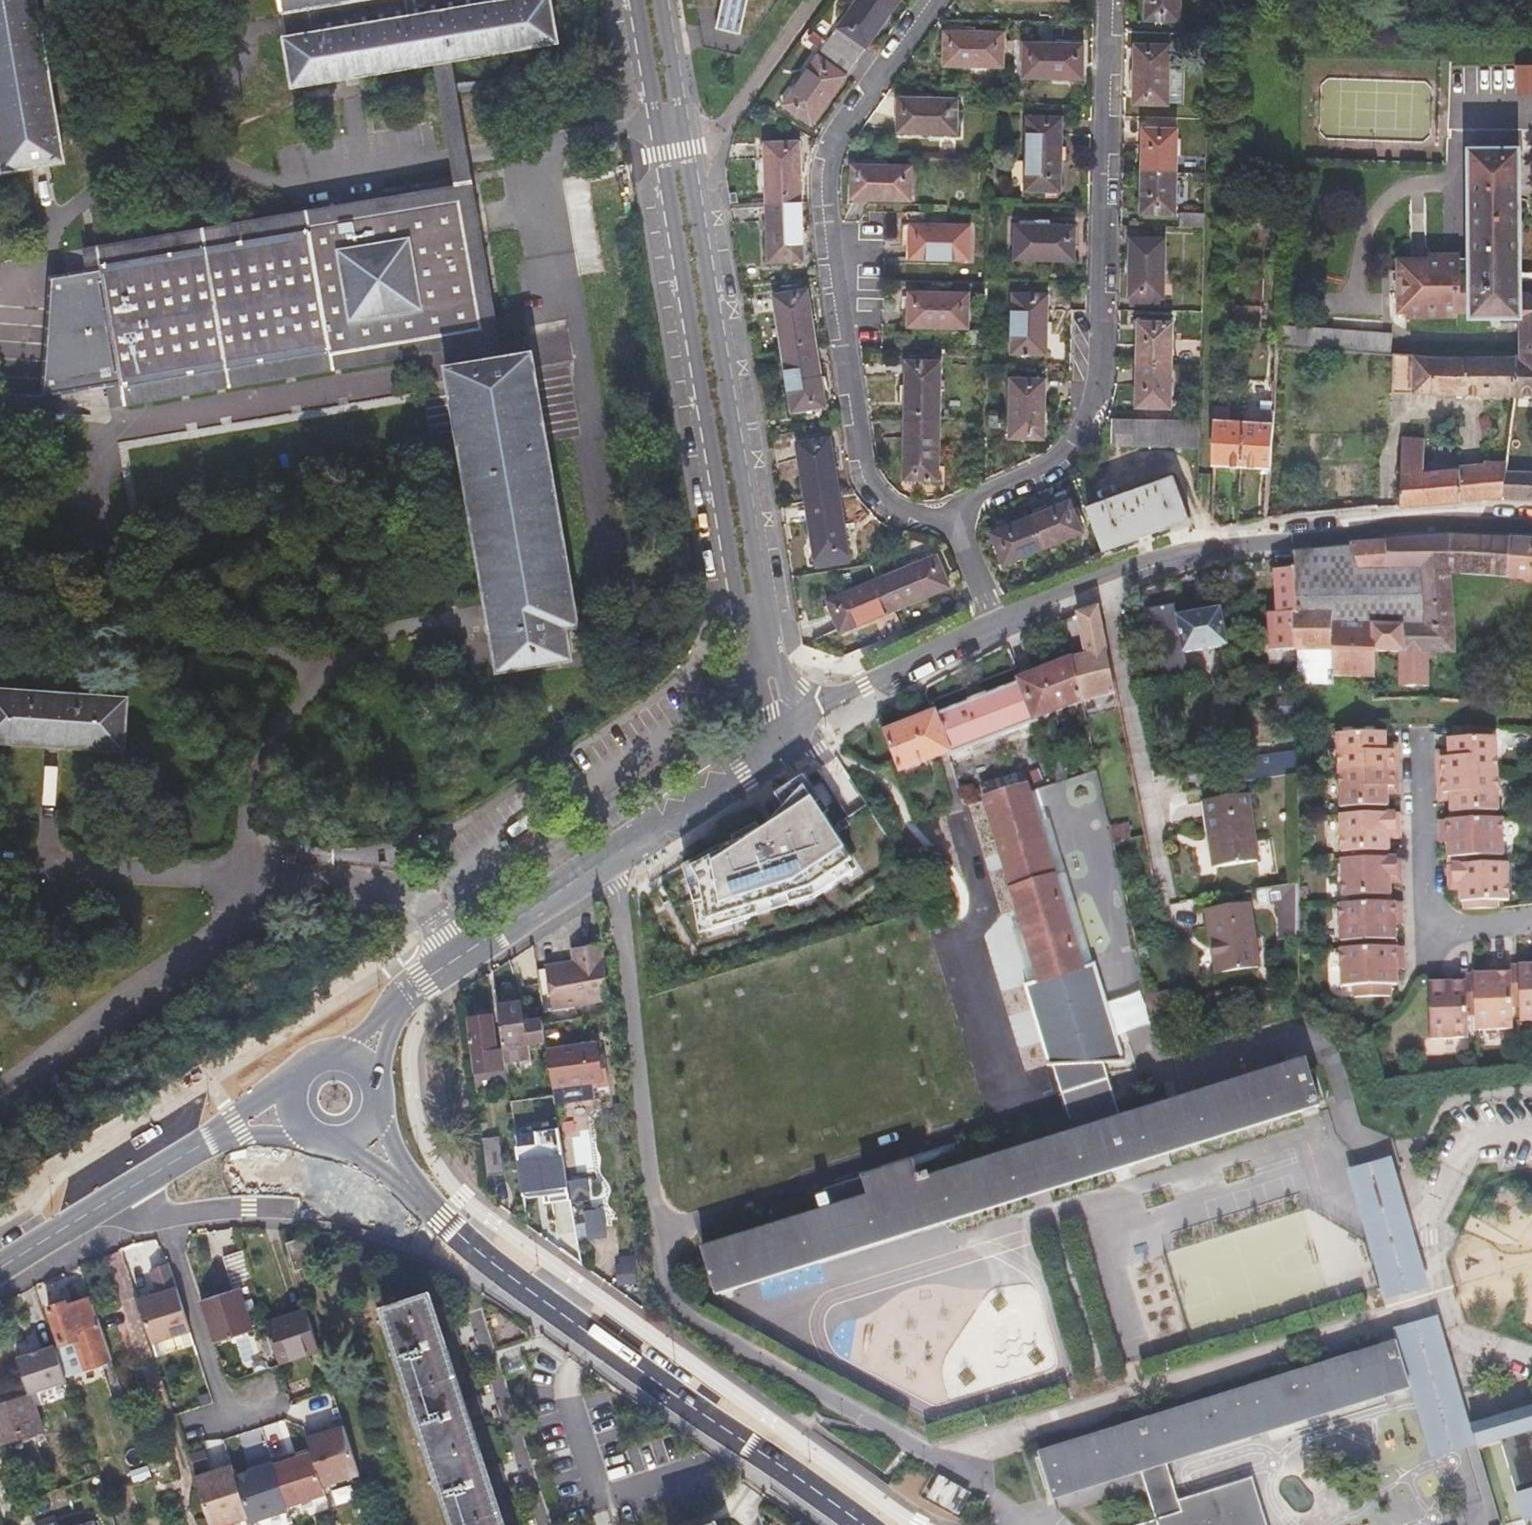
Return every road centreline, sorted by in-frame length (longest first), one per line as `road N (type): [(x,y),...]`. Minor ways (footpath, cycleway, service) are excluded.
road 1 (residential): [(628,0),(750,674),(772,749)]
road 2 (residential): [(811,716),(774,661),(655,0)]
road 3 (residential): [(938,0),(835,150),(826,200),(865,469),(876,491),(899,507),(922,518),(952,515)]
road 4 (residential): [(952,515),(1069,448),(1093,404),(1111,0)]
road 5 (tertiary): [(866,1524),(477,1250),(407,1178)]
road 6 (residential): [(1531,522),(1400,521),(1224,542),(1167,556),(995,624)]
road 7 (unclassified): [(404,988),(772,749)]
road 8 (tertiary): [(0,1272),(239,1127),(303,1119)]
road 9 (residential): [(995,624),(811,716)]
road 10 (residential): [(1422,735),(1428,932)]

